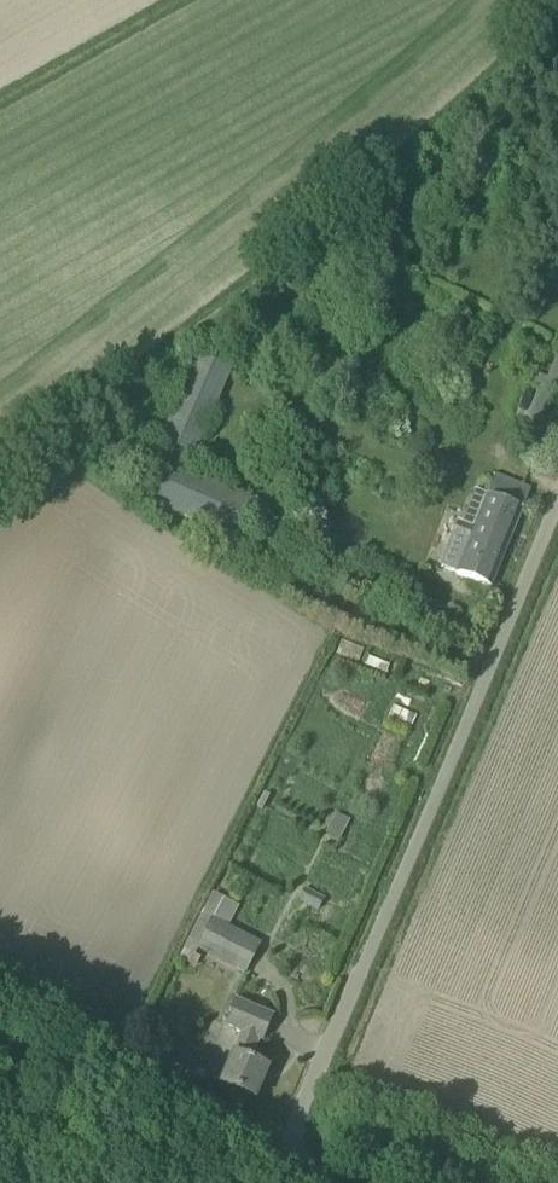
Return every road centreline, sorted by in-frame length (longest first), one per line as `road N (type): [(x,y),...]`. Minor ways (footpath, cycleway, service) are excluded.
road 1 (residential): [(343,1182),(307,1164),(303,1116),(557,499)]

